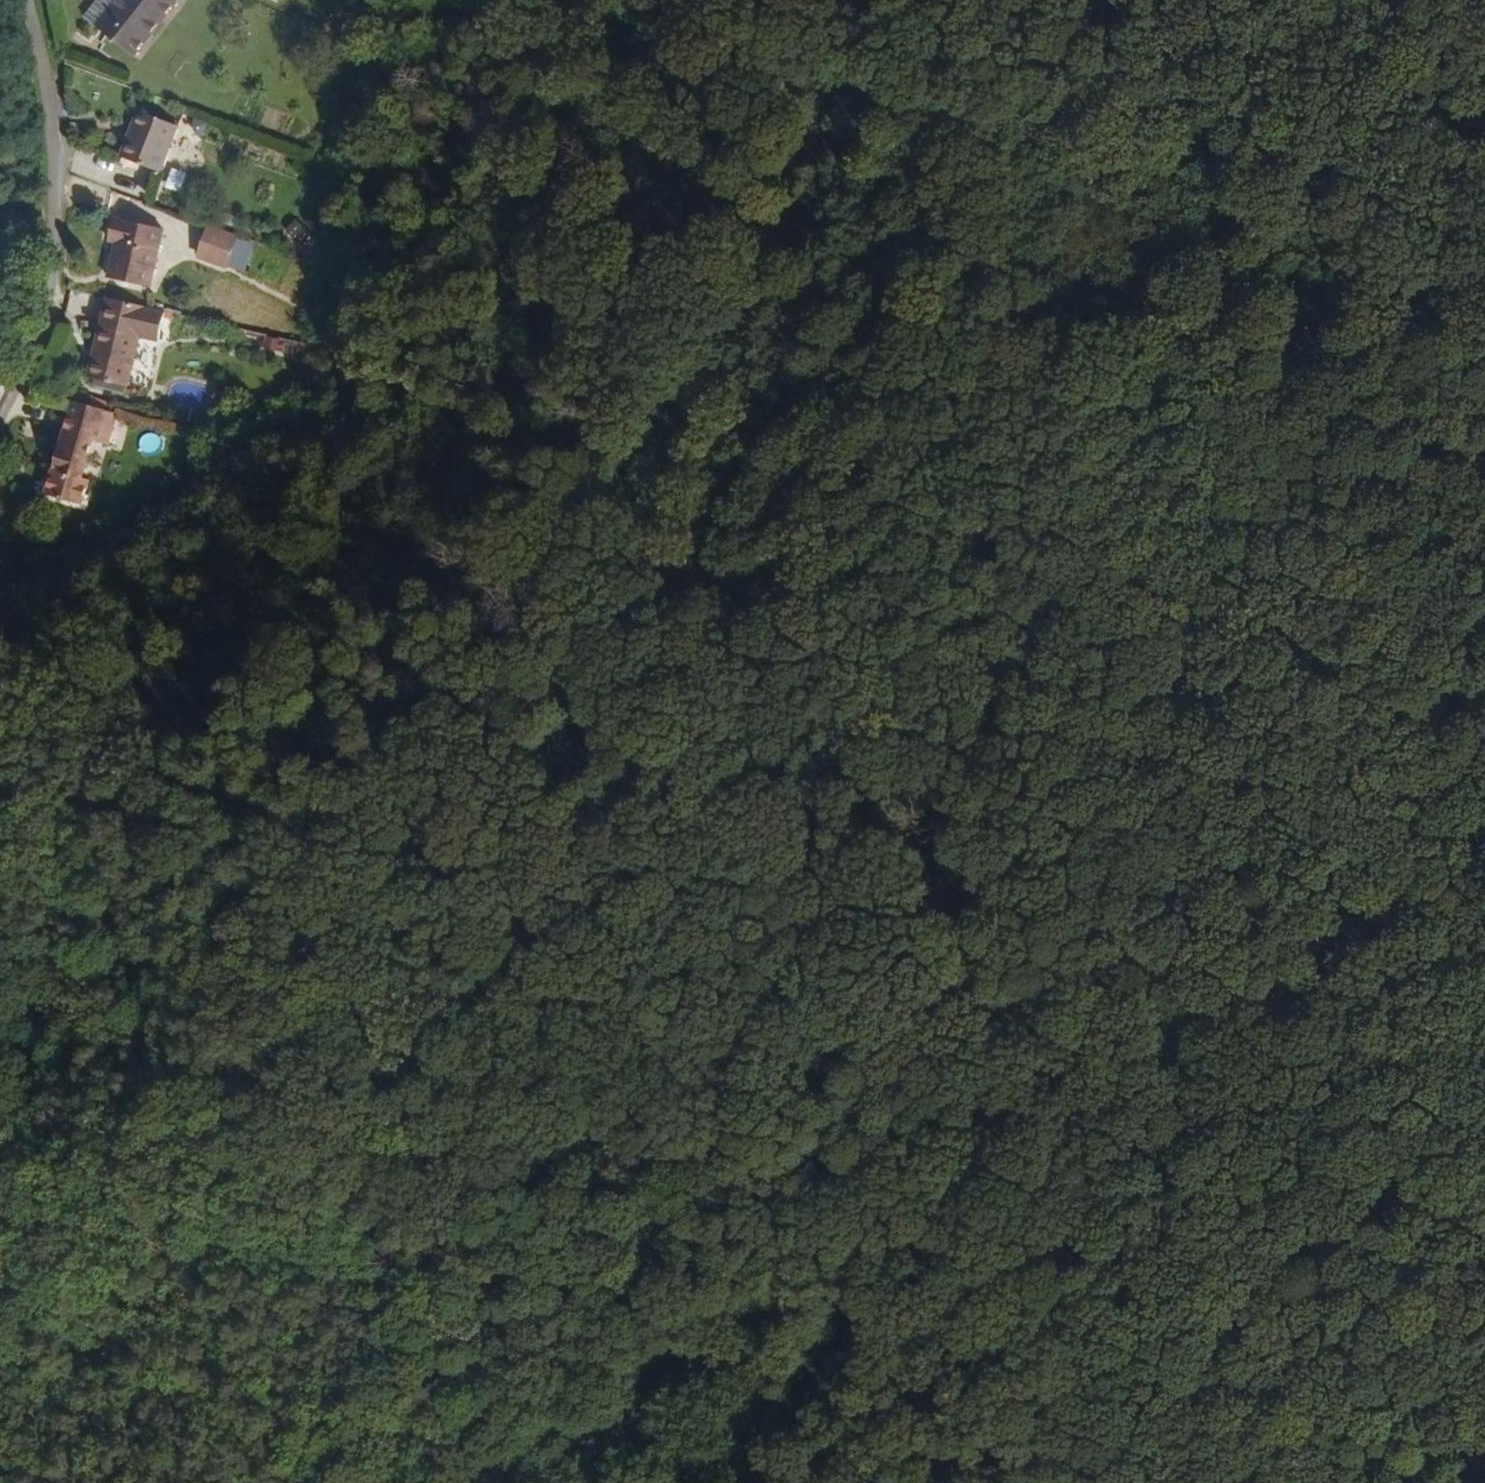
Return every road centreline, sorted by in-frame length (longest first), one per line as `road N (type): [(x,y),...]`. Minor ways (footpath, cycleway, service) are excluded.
road 1 (unclassified): [(0,395),(40,309),(49,170),(22,0)]

